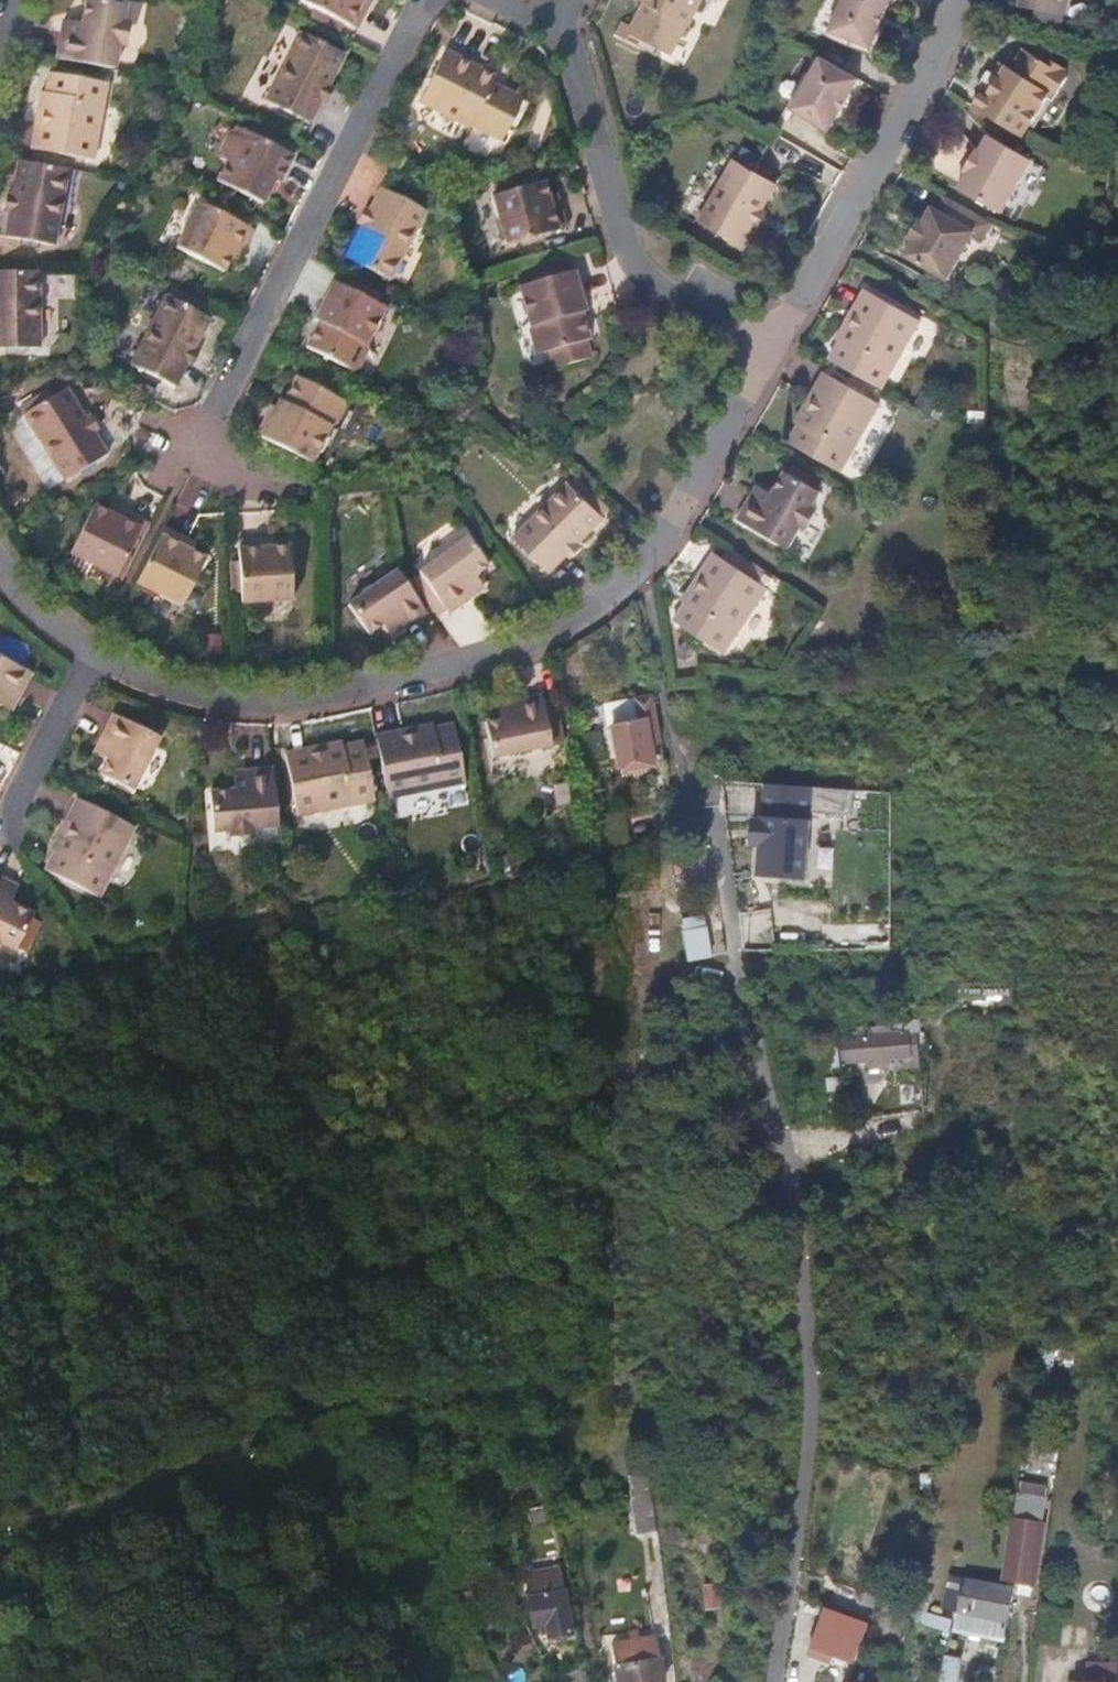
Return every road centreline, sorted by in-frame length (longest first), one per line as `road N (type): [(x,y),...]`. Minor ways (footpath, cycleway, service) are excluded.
road 1 (track): [(719,831),(733,959),(778,1141),(800,1303),(807,1415),(799,1527),(772,1681)]
road 2 (residential): [(768,349),(648,560),(542,638),(317,692),(252,698),(189,690),(93,650)]
road 3 (track): [(240,1449),(313,1411),(351,1401),(557,1396),(800,1303)]
road 4 (track): [(0,1522),(52,1513),(240,1449),(420,1681)]
road 5 (residential): [(184,471),(428,0)]
road 6 (residential): [(559,19),(626,242),(644,275),(768,349)]
road 7 (residential): [(957,0),(925,88),(768,349)]
road 8 (residential): [(0,825),(93,650)]
road 9 (residential): [(93,650),(0,563)]

